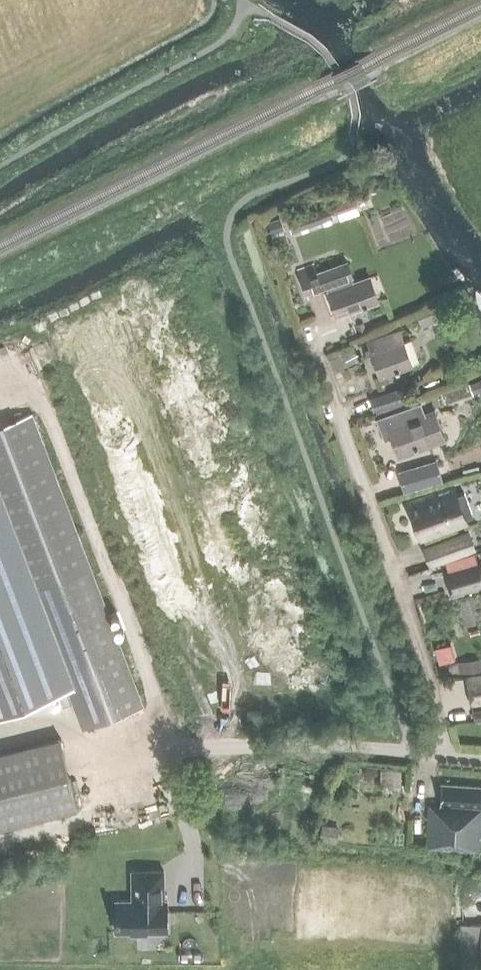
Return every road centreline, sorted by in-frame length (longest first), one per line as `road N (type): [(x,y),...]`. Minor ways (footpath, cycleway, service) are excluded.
road 1 (residential): [(449,755),(309,330)]
road 2 (unclassified): [(449,755),(191,746)]

